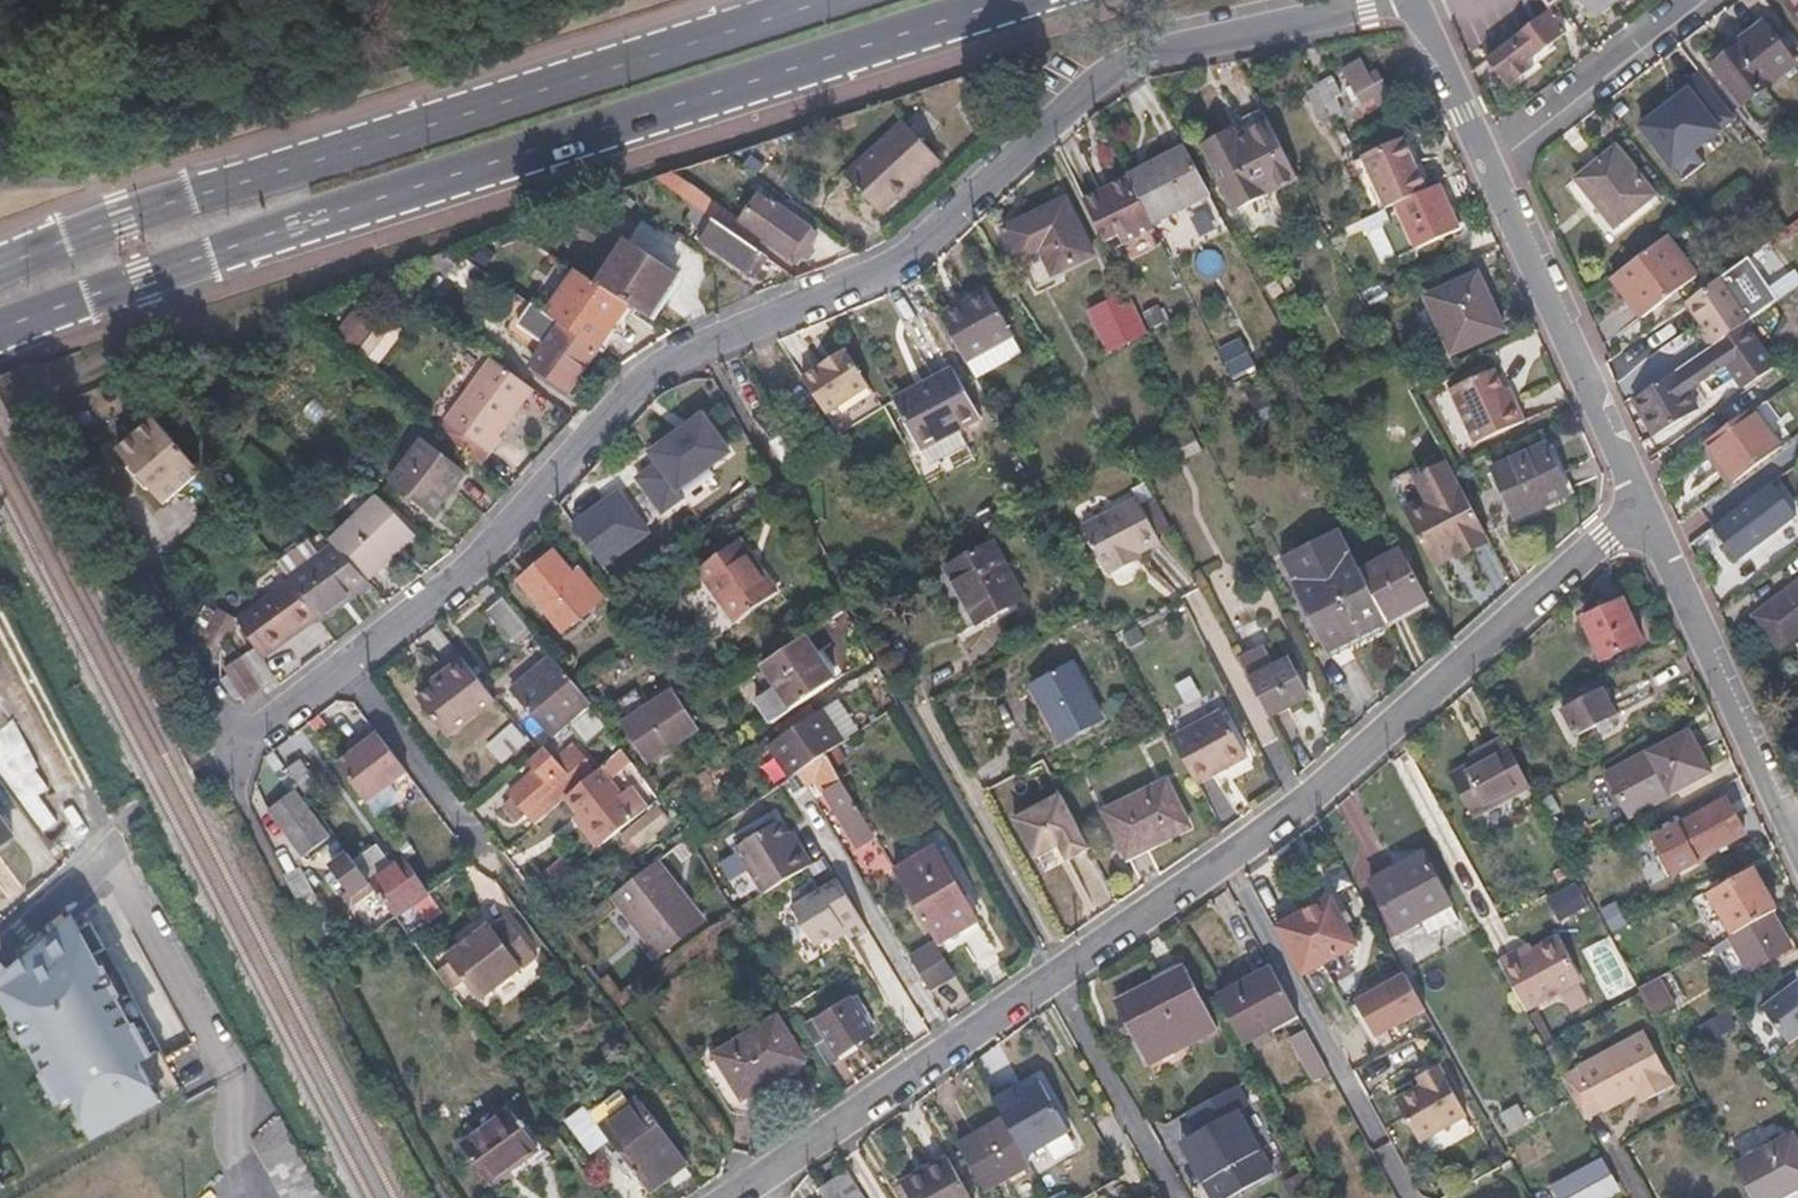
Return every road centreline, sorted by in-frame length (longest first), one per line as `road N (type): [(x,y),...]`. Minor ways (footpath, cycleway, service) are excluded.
road 1 (residential): [(1414,2),(1120,66),(1101,79),(891,267),(646,375),(470,570),(220,755)]
road 2 (residential): [(1640,508),(1301,810),(719,1197)]
road 3 (primary): [(0,332),(465,169),(1011,0)]
road 4 (primary): [(833,0),(124,219),(0,271)]
road 5 (residential): [(1640,508),(1414,2)]
road 6 (residential): [(1797,845),(1640,508)]
road 7 (residential): [(0,957),(127,840)]

